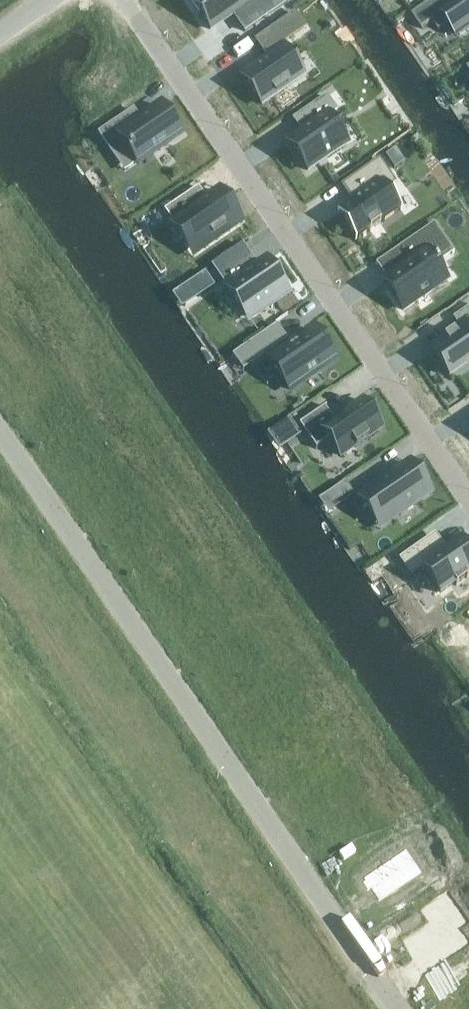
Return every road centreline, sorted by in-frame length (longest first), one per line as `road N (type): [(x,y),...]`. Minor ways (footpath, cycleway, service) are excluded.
road 1 (residential): [(0,434),(397,1008)]
road 2 (residential): [(126,0),(468,504)]

